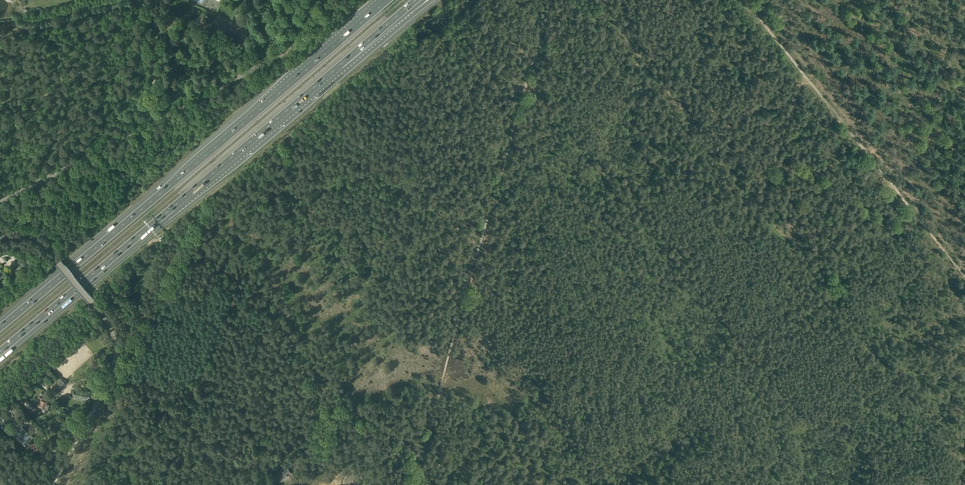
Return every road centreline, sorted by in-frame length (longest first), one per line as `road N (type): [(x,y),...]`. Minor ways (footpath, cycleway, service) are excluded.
road 1 (motorway): [(0,353),(412,6)]
road 2 (motorway): [(385,0),(0,325)]
road 3 (track): [(548,0),(422,456),(430,484)]
road 4 (unclassified): [(0,203),(276,55),(314,0)]
road 5 (track): [(964,272),(745,0)]
road 6 (unclassified): [(74,446),(112,370),(112,334),(38,238),(0,237)]
road 7 (track): [(294,339),(233,295),(192,373),(129,400),(103,393)]
road 8 (track): [(274,467),(241,457),(232,440),(260,381),(294,339)]
road 9 (track): [(676,0),(652,66),(595,0)]
road 10 (track): [(0,38),(147,0)]
road 11 (track): [(156,120),(158,0)]

